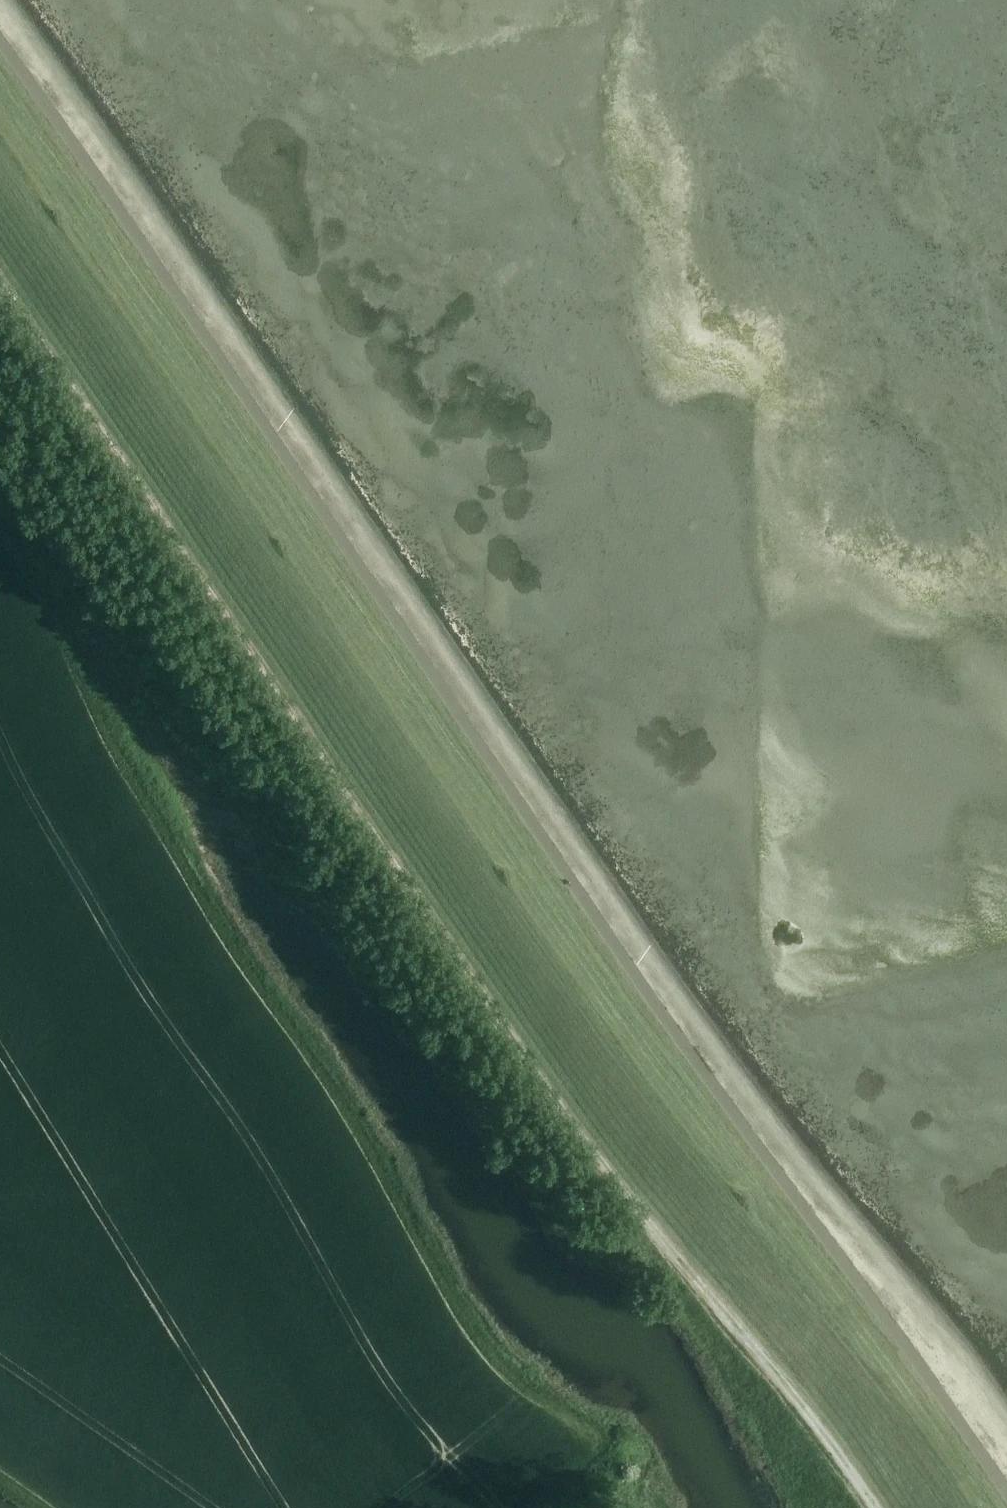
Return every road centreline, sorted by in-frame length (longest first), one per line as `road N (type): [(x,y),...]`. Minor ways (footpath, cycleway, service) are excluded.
road 1 (track): [(874,1507),(696,1273),(646,1225),(0,283)]

